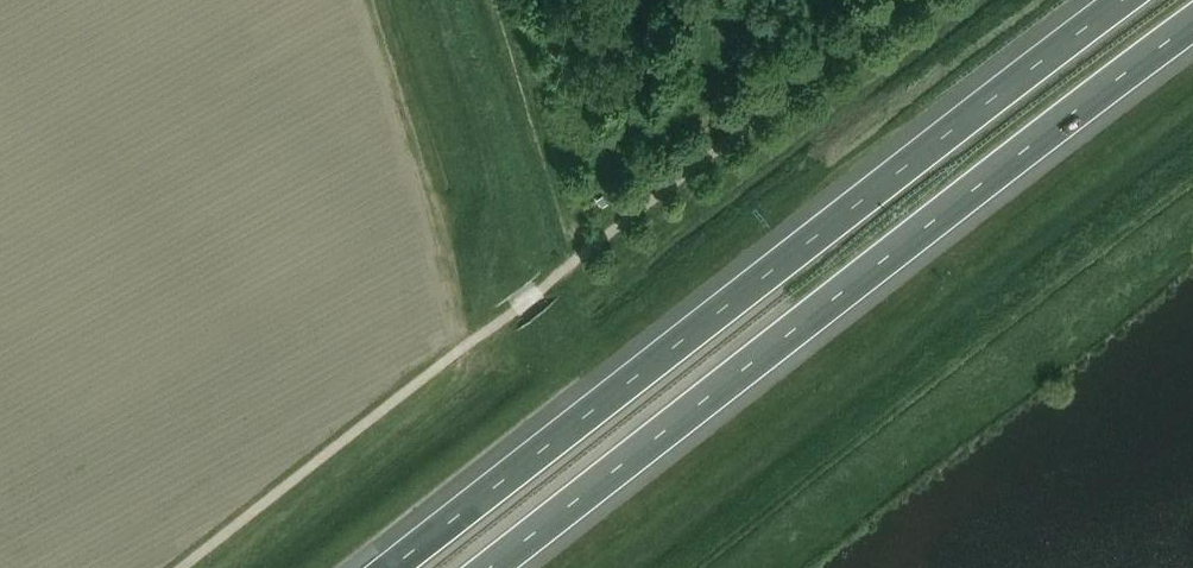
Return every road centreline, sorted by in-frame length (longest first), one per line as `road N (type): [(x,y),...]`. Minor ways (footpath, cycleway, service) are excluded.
road 1 (motorway): [(1122,0),(390,567)]
road 2 (motorway): [(489,567),(1192,24)]

